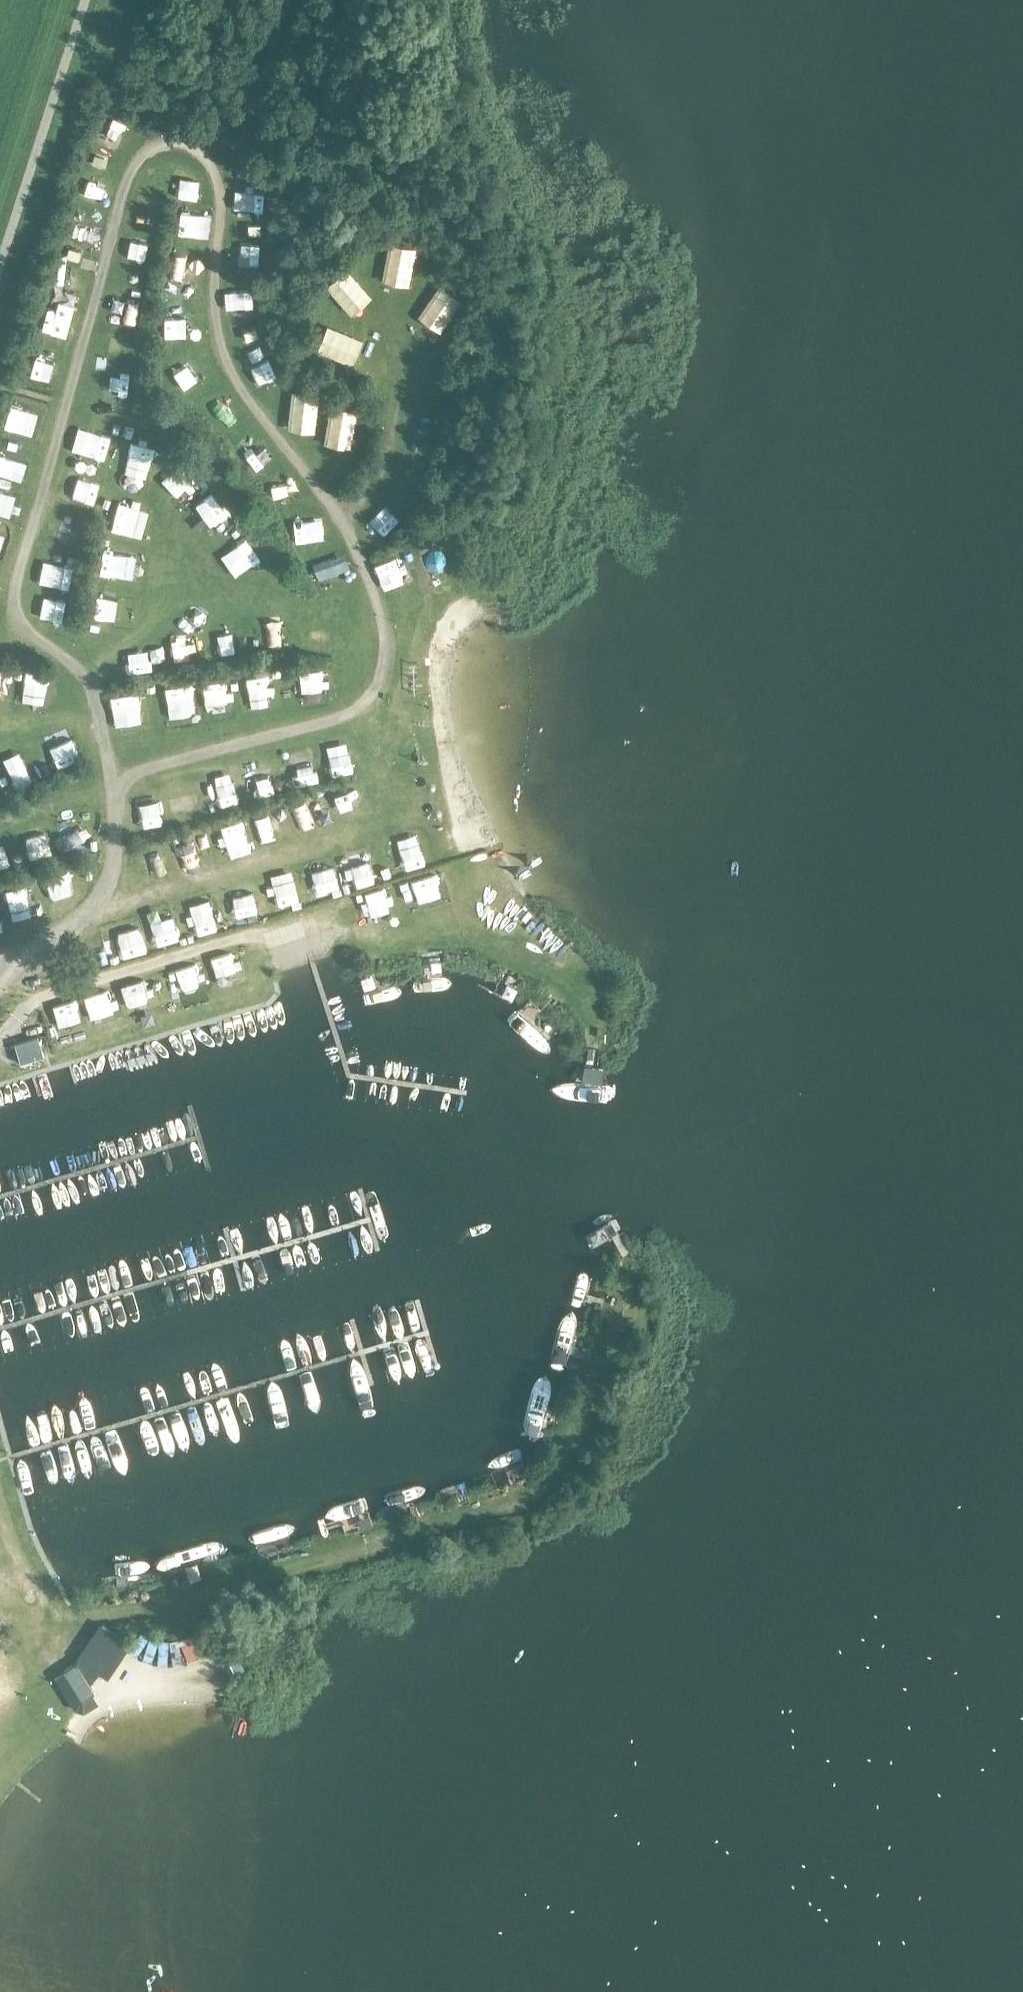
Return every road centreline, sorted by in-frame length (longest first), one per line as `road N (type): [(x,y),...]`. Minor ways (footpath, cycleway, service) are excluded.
road 1 (unclassified): [(297,970),(287,924),(29,1003),(0,1037)]

